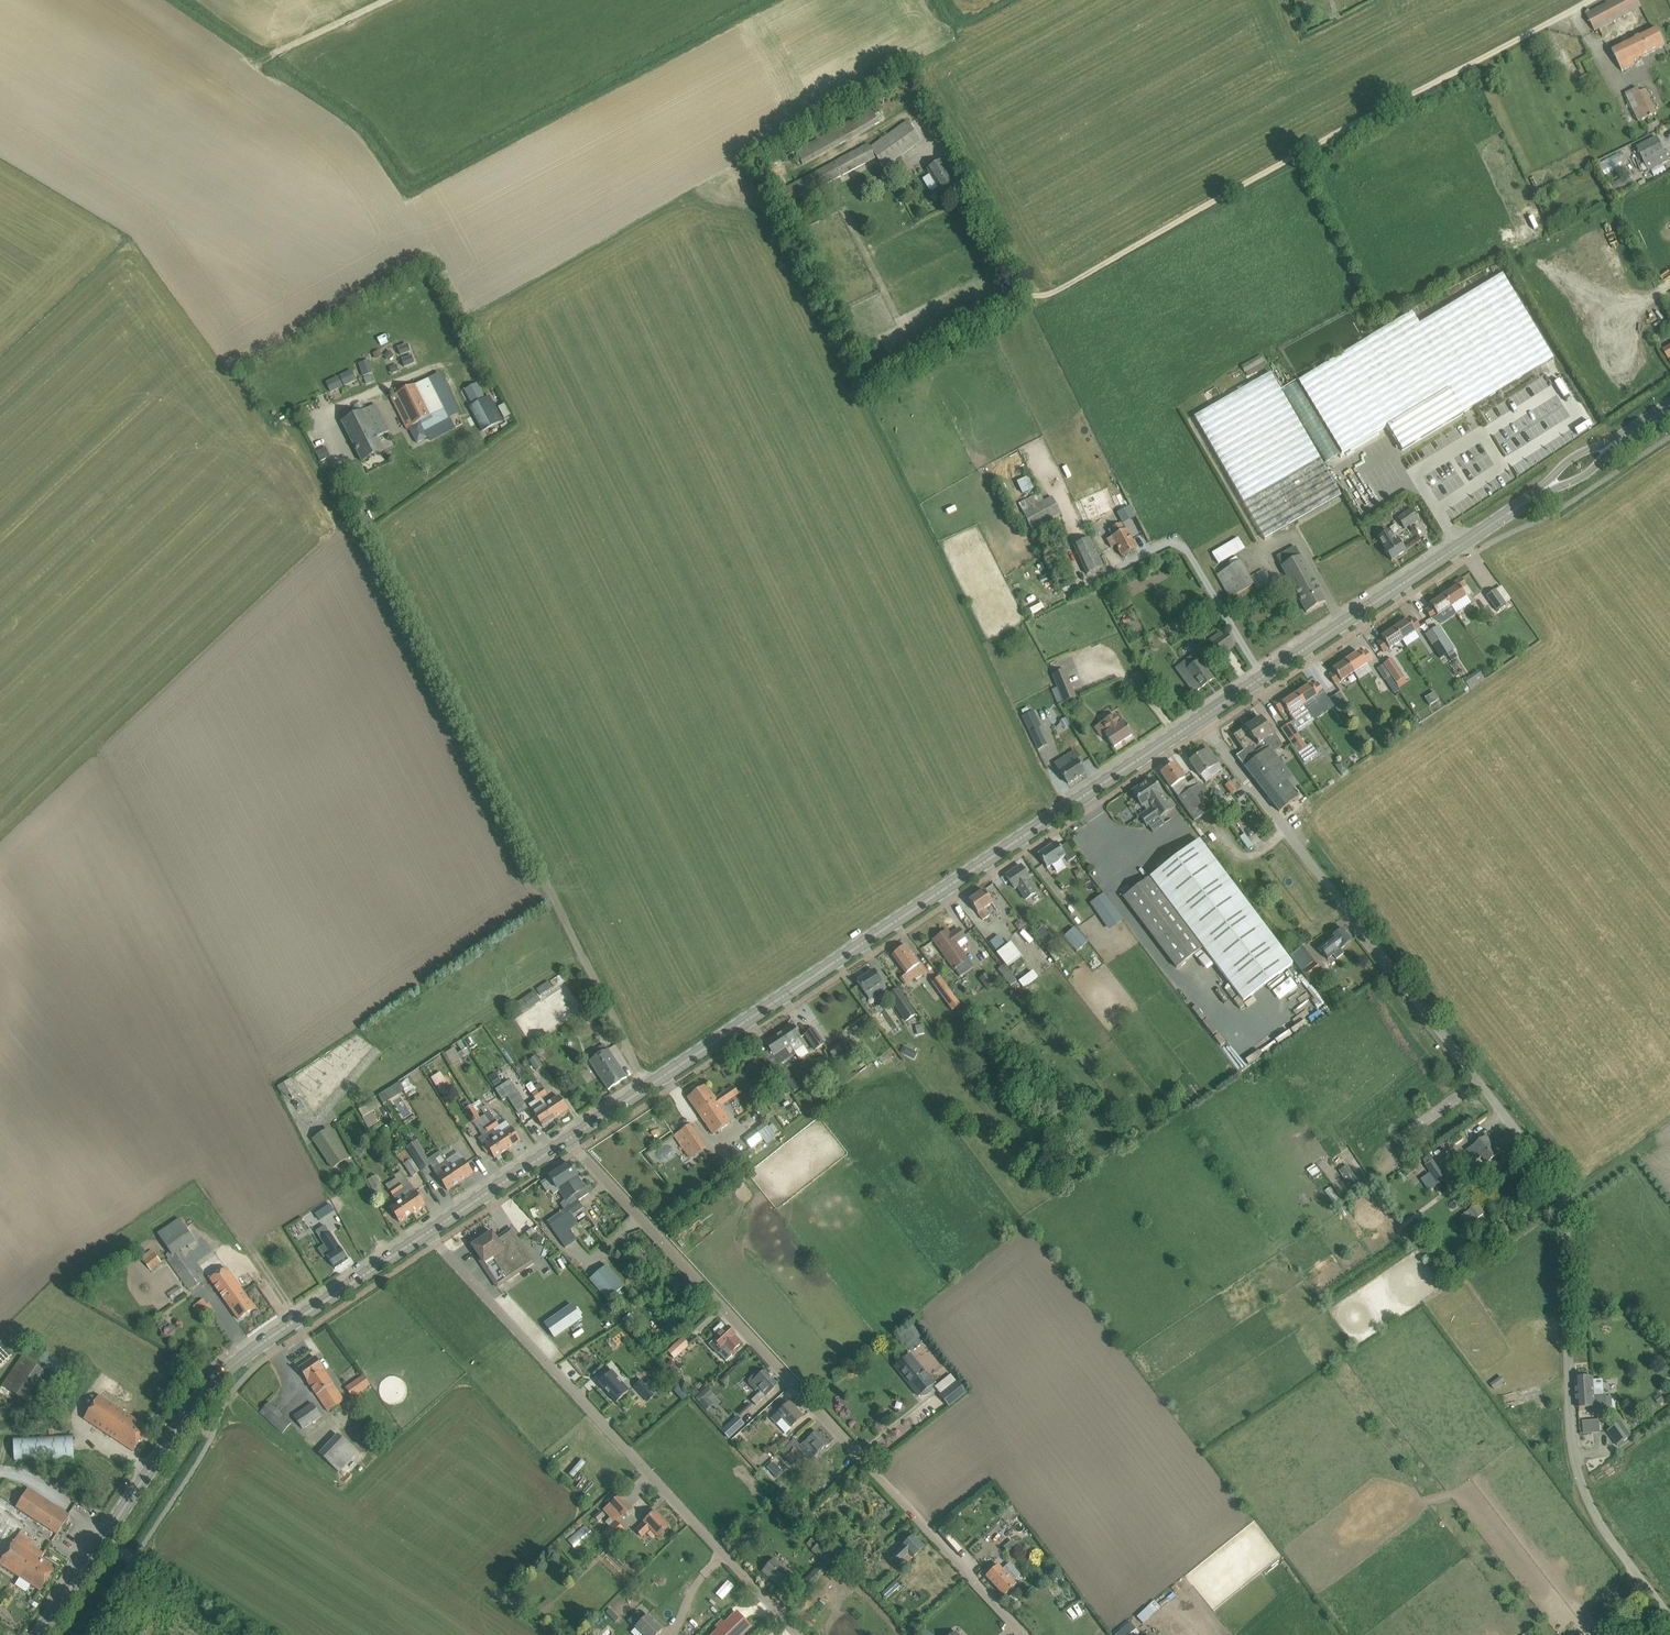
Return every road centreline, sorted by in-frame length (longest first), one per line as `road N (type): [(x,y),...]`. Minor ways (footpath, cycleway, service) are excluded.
road 1 (unclassified): [(1669,1613),(1600,1517),(1581,1469),(1562,1191),(1197,719)]
road 2 (secondary): [(569,1139),(1197,719)]
road 3 (unclassified): [(1026,1634),(569,1139)]
road 4 (secondary): [(38,1634),(234,1367),(429,1232)]
road 5 (unclassified): [(800,1634),(429,1232)]
road 6 (secondary): [(1261,677),(1526,500)]
road 7 (unclassified): [(1261,677),(1173,545),(1061,588)]
road 8 (secondary): [(429,1232),(569,1139)]
road 9 (secondary): [(1526,500),(1585,476),(1639,424)]
road 10 (secondary): [(1639,424),(1578,455),(1526,500)]

